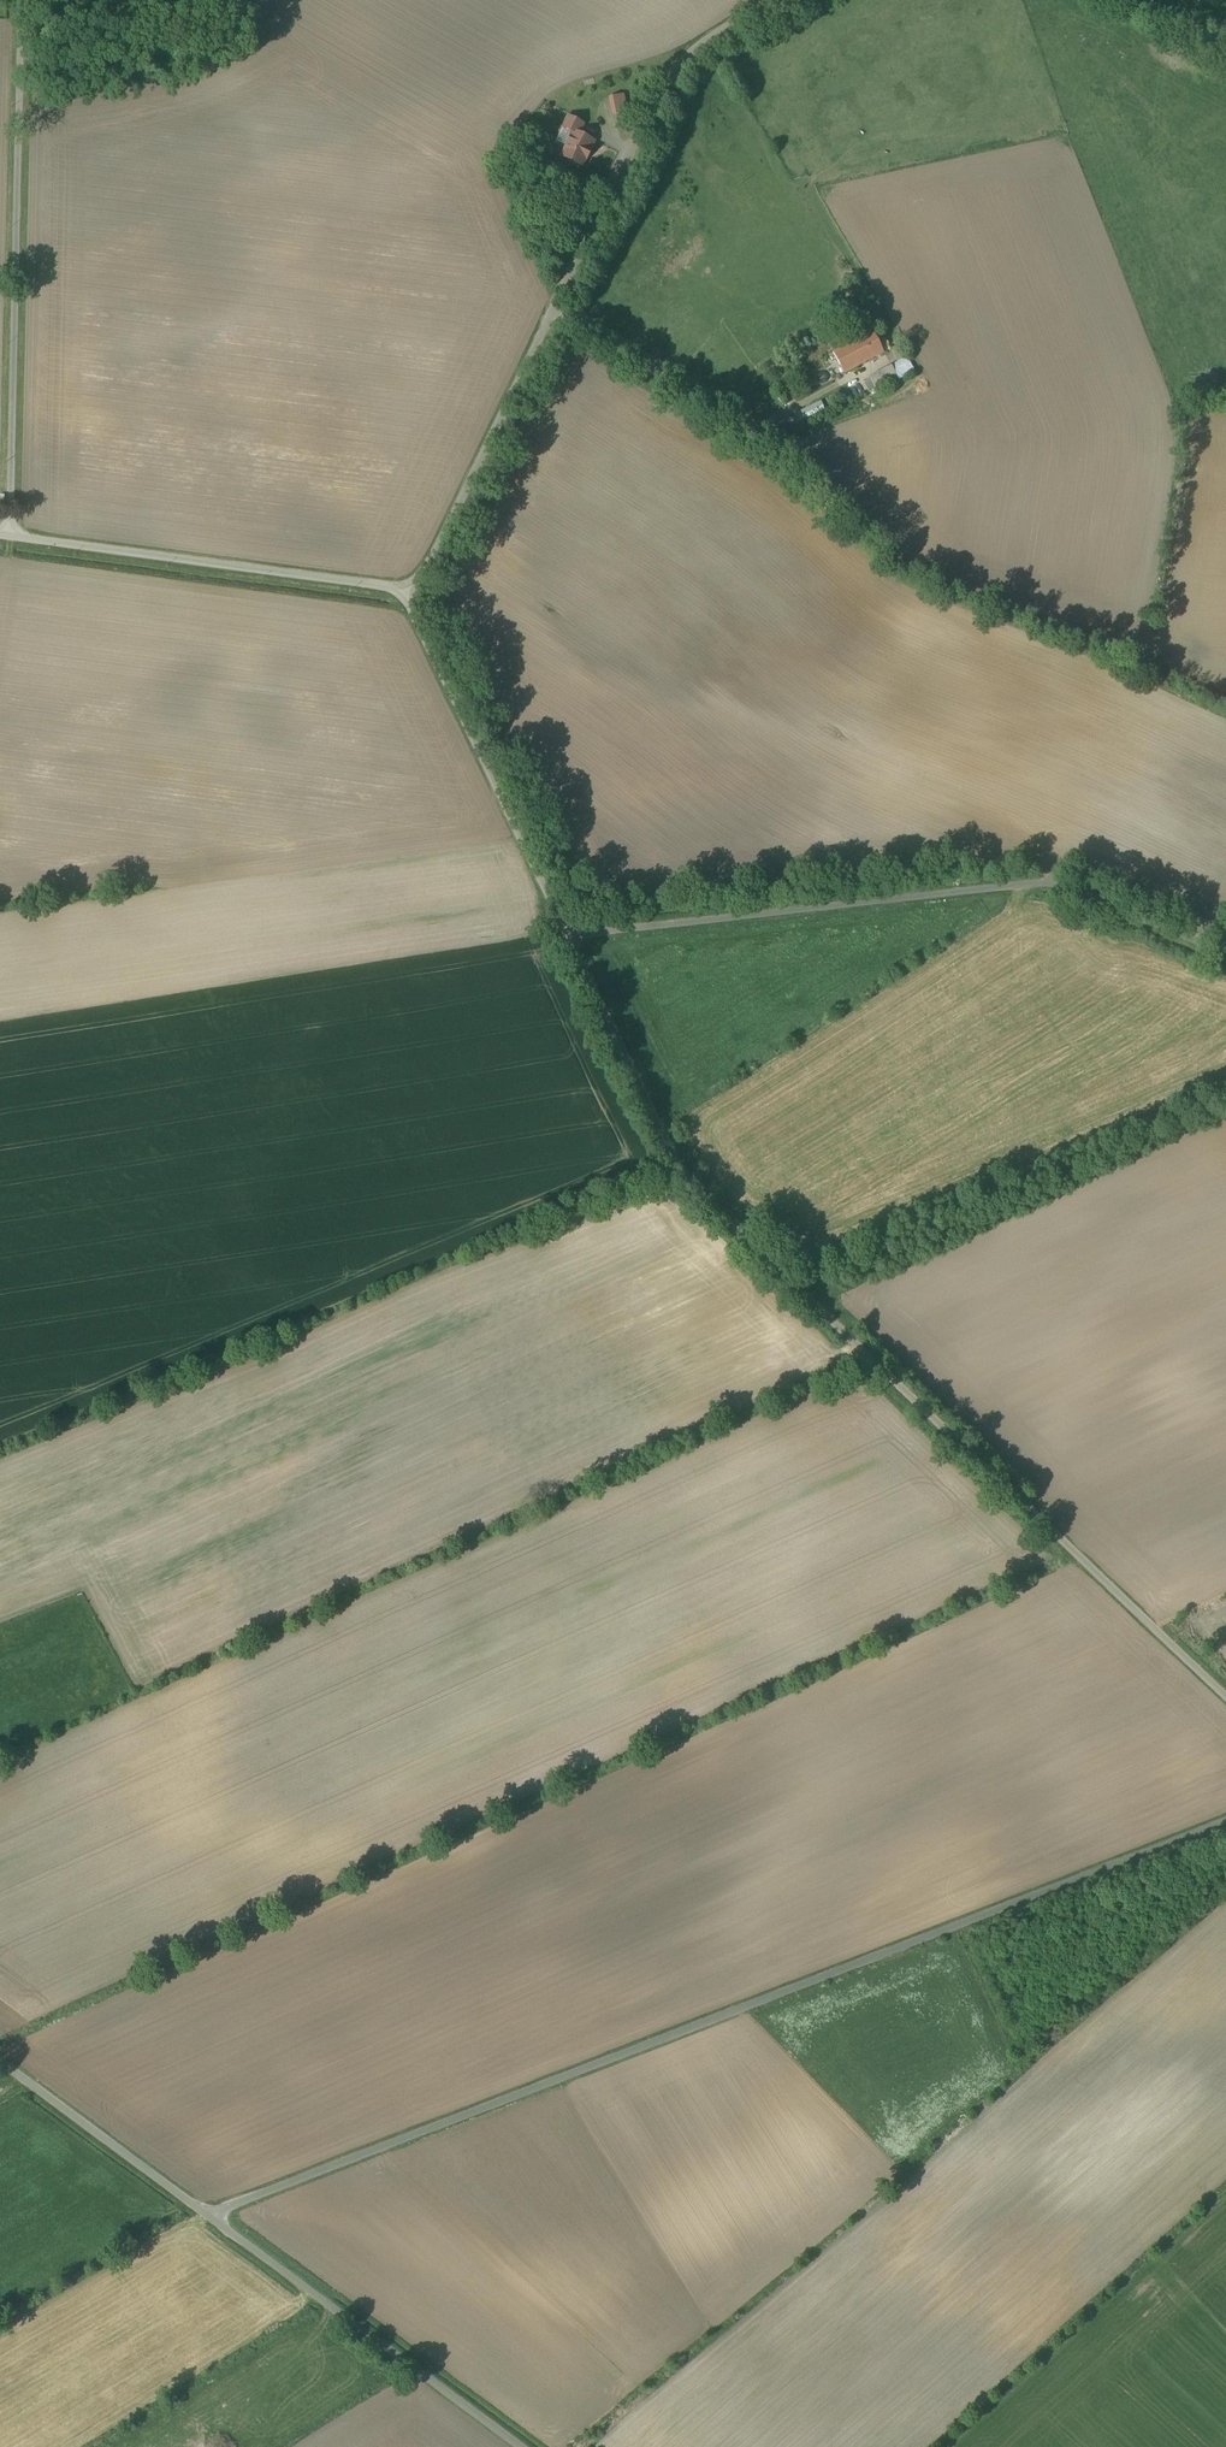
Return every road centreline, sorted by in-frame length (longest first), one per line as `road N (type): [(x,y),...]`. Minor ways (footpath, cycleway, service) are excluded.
road 1 (unclassified): [(1225,1818),(224,2207)]
road 2 (unclassified): [(561,922),(687,1195),(1225,1699)]
road 3 (unclassified): [(406,589),(495,423),(623,145),(694,39),(757,0)]
road 4 (unclassified): [(561,922),(1027,882),(1156,911),(1225,939)]
road 5 (unclassified): [(0,532),(406,589)]
road 6 (unclassified): [(224,2207),(541,2446)]
road 7 (unclassified): [(406,589),(561,922)]
road 8 (unclassified): [(0,2040),(224,2207)]

